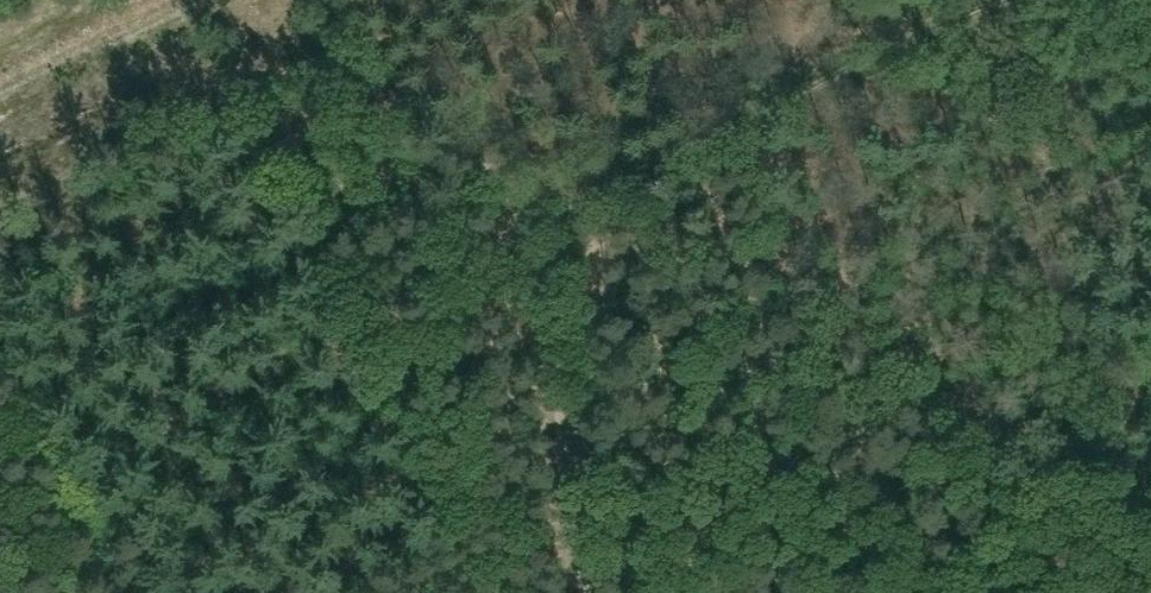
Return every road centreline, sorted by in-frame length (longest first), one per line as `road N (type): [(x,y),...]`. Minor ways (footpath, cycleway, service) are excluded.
road 1 (track): [(0,538),(531,221)]
road 2 (track): [(531,221),(918,41)]
road 3 (track): [(531,221),(551,332),(556,508),(578,592)]
road 4 (track): [(325,0),(531,221)]

